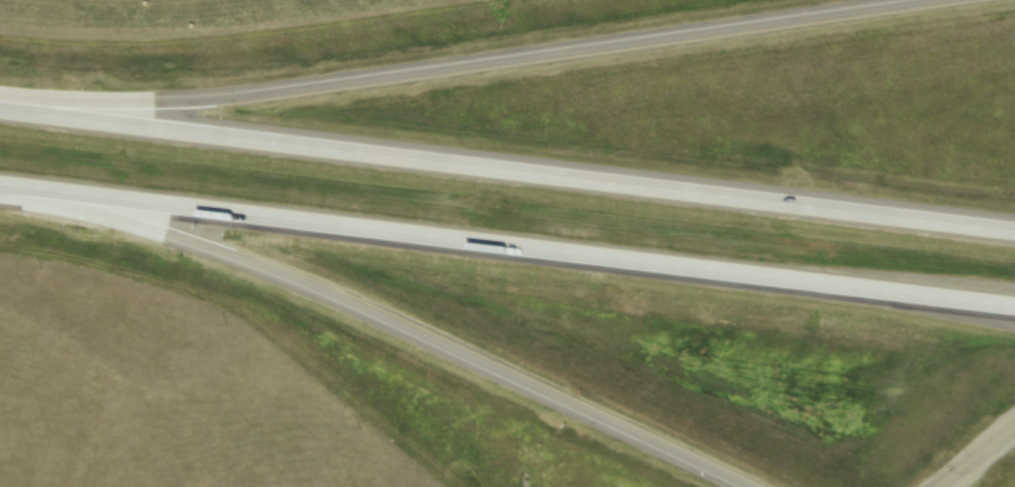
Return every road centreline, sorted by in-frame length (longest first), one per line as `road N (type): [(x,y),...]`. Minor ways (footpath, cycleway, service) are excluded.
road 1 (motorway): [(1014,234),(0,110)]
road 2 (motorway): [(0,184),(1014,308)]
road 3 (motorway): [(943,0),(246,91),(0,97)]
road 4 (motorway): [(0,194),(299,281),(743,486)]

